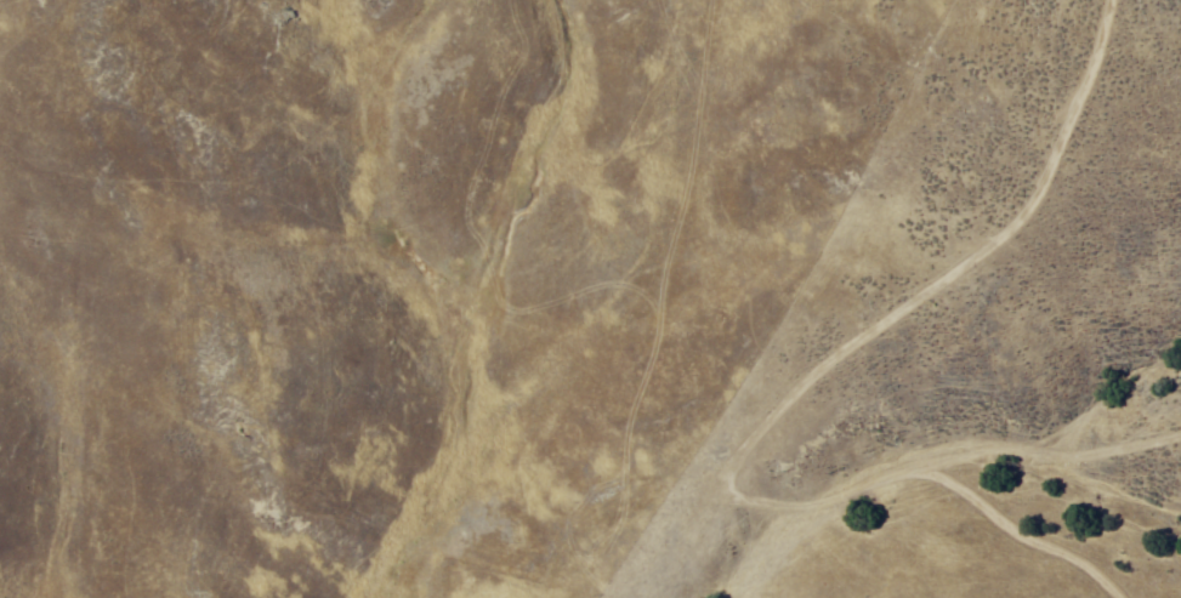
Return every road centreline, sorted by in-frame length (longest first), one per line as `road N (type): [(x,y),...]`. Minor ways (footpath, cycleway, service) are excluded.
road 1 (residential): [(573,597),(609,448),(687,298),(720,0)]

